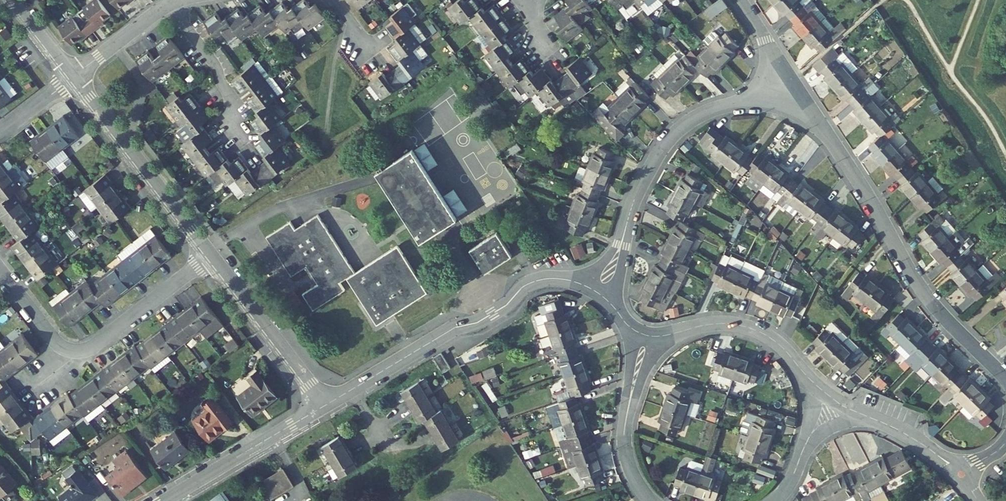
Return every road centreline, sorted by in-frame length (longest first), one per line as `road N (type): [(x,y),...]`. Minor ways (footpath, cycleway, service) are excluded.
road 1 (residential): [(791,79),(921,289),(1005,378)]
road 2 (residential): [(573,281),(531,284),(482,321),(454,328),(326,405)]
road 3 (residential): [(0,272),(51,339),(76,351),(96,345),(212,256)]
road 4 (residential): [(791,79),(675,133),(640,189),(622,244)]
road 5 (residential): [(73,77),(212,256)]
road 6 (residential): [(643,334),(721,325),(753,329),(780,345),(811,382)]
road 7 (residential): [(326,405),(164,500)]
road 8 (residential): [(212,256),(326,405)]
road 9 (residential): [(643,334),(625,441),(633,473),(652,500)]
road 10 (residential): [(172,4),(219,75),(235,133)]
road 11 (residential): [(73,77),(172,4)]

